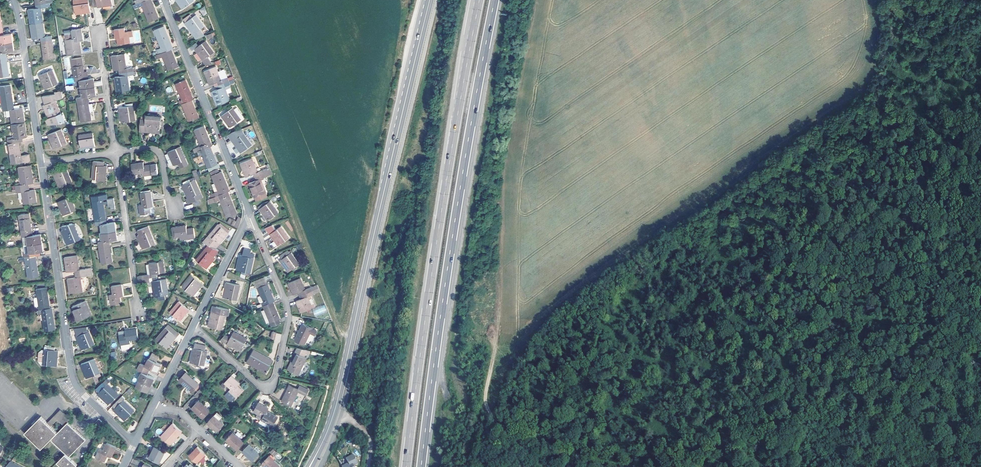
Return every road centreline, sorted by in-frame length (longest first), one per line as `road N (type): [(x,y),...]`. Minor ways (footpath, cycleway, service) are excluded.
road 1 (motorway): [(422,466),(495,0)]
road 2 (motorway): [(478,0),(406,466)]
road 3 (secondary): [(430,0),(336,412),(320,447)]
road 4 (track): [(327,388),(343,345),(338,330),(205,0)]
road 5 (residential): [(135,443),(72,377),(41,163)]
road 6 (residential): [(193,326),(257,385),(273,385),(289,310),(253,218)]
road 7 (residential): [(253,218),(162,0)]
road 8 (residential): [(41,163),(13,0)]
road 9 (residential): [(139,313),(115,153)]
road 10 (residential): [(193,326),(253,218)]

